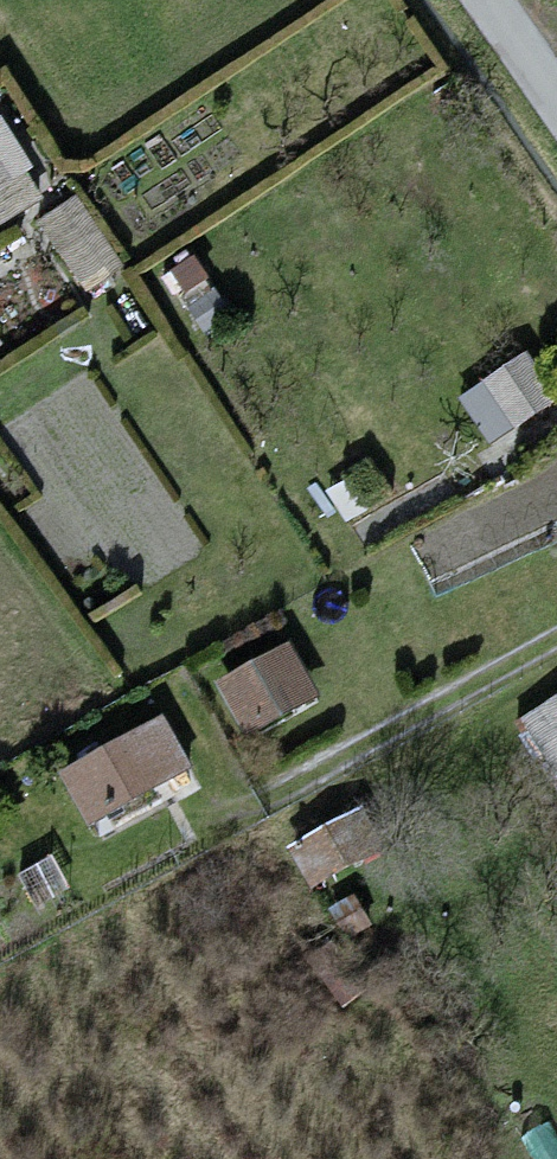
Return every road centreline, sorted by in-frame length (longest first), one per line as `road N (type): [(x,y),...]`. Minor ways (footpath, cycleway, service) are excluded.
road 1 (track): [(203,819),(318,773),(556,637)]
road 2 (unclassified): [(556,106),(484,0)]

